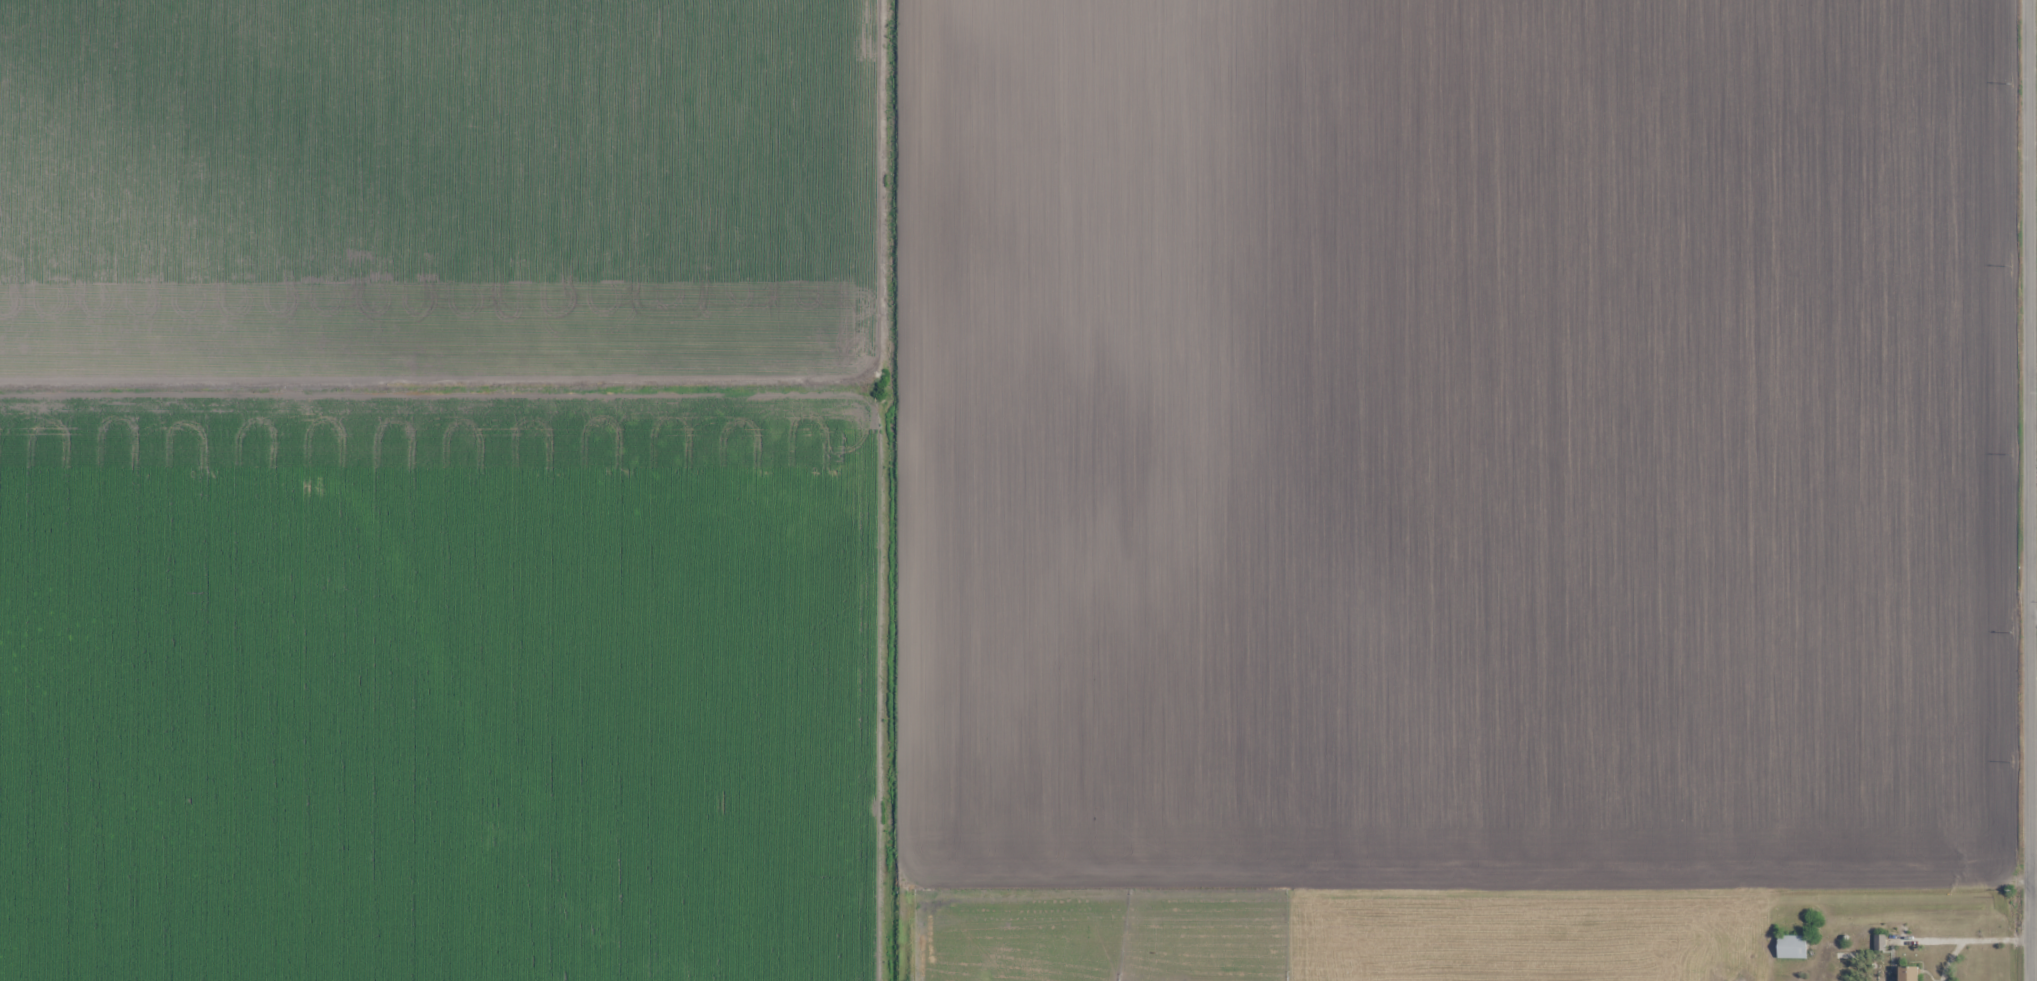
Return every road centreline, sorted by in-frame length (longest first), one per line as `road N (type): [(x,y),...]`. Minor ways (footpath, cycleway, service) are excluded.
road 1 (residential): [(2024,980),(2017,0)]

